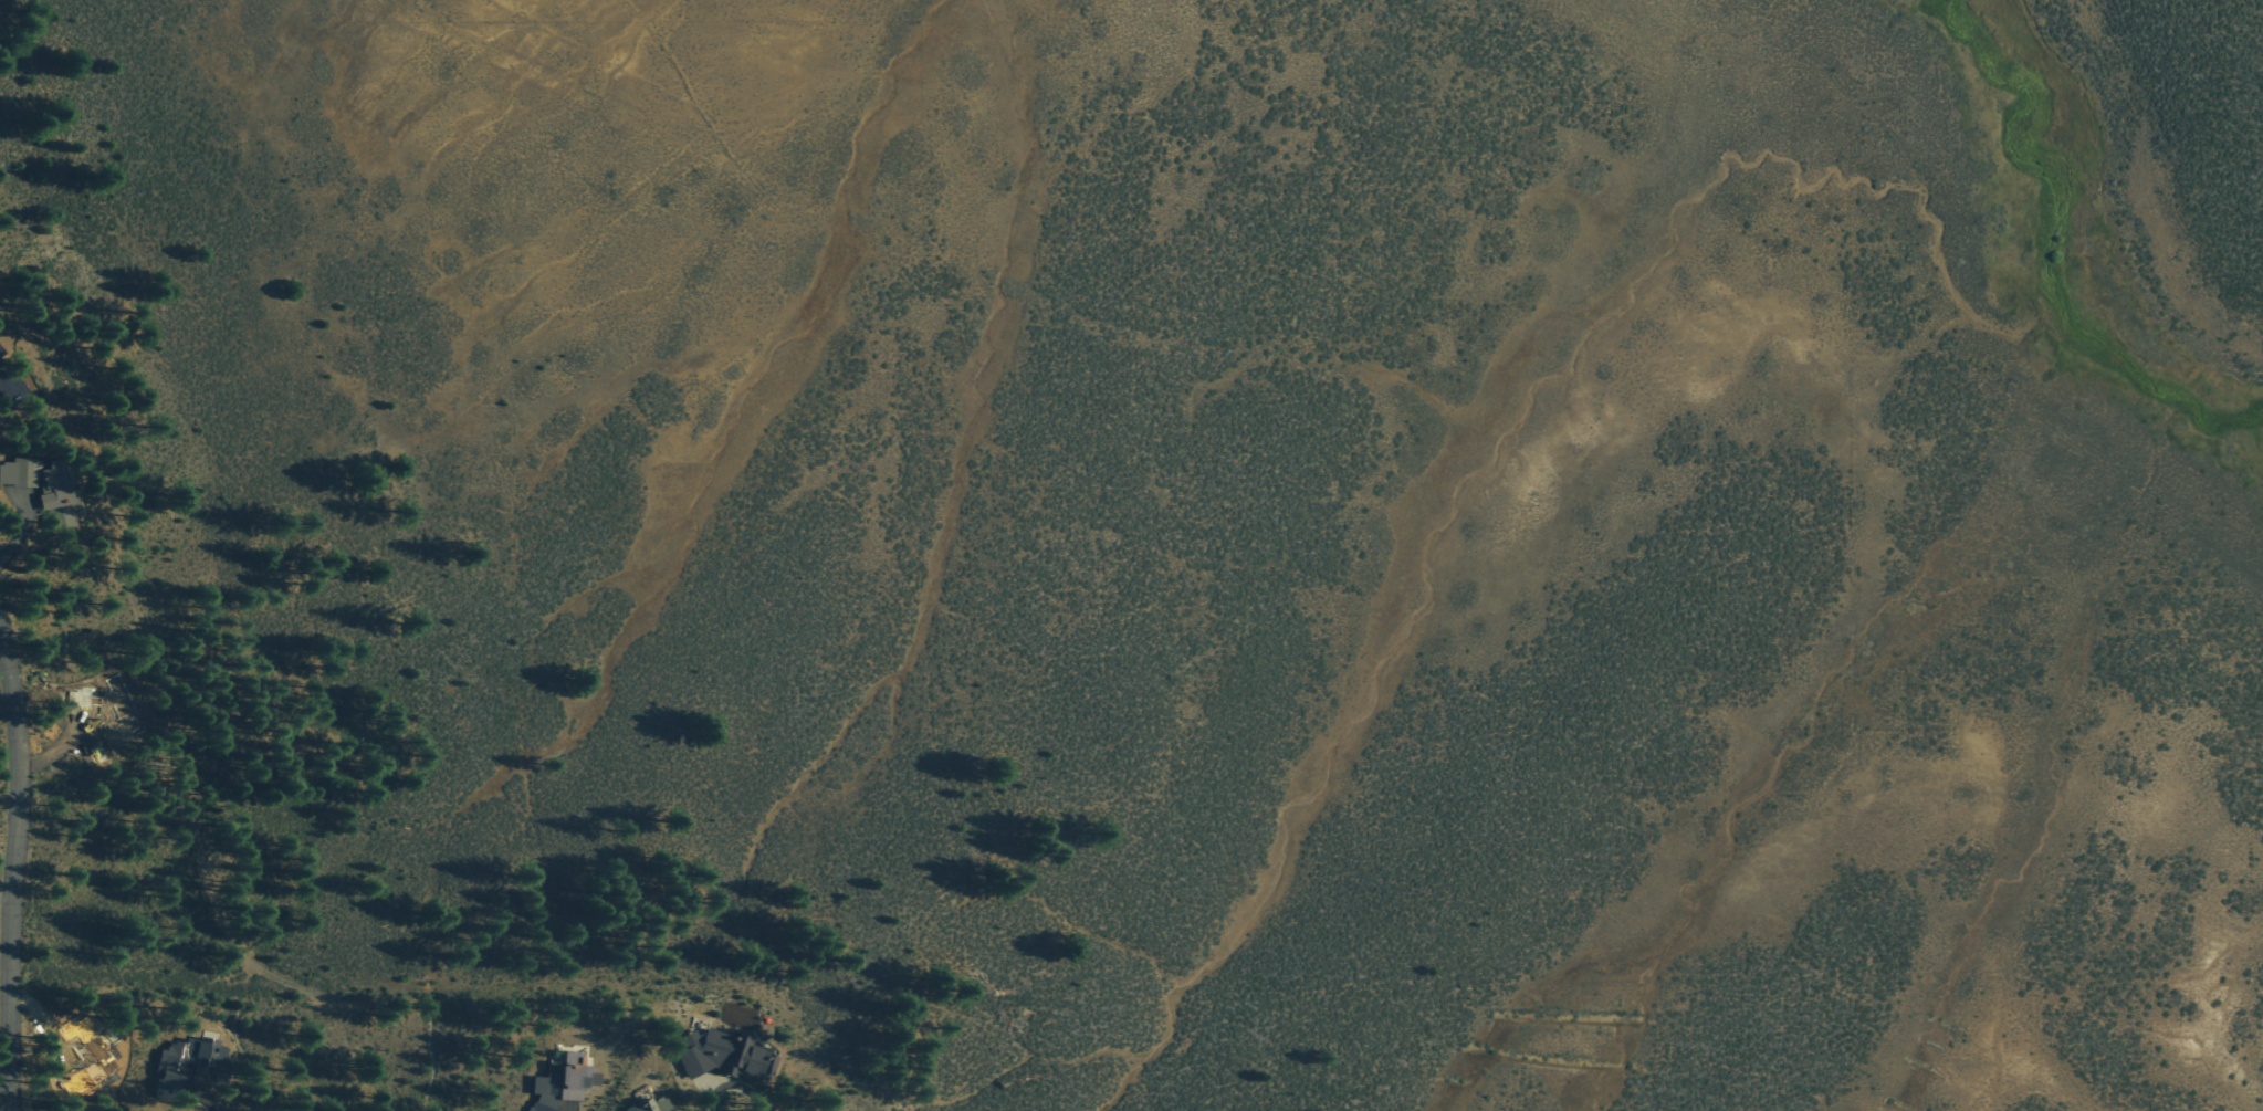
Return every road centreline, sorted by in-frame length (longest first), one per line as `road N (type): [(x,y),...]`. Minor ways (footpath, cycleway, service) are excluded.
road 1 (residential): [(2,1110),(9,771),(0,672)]

